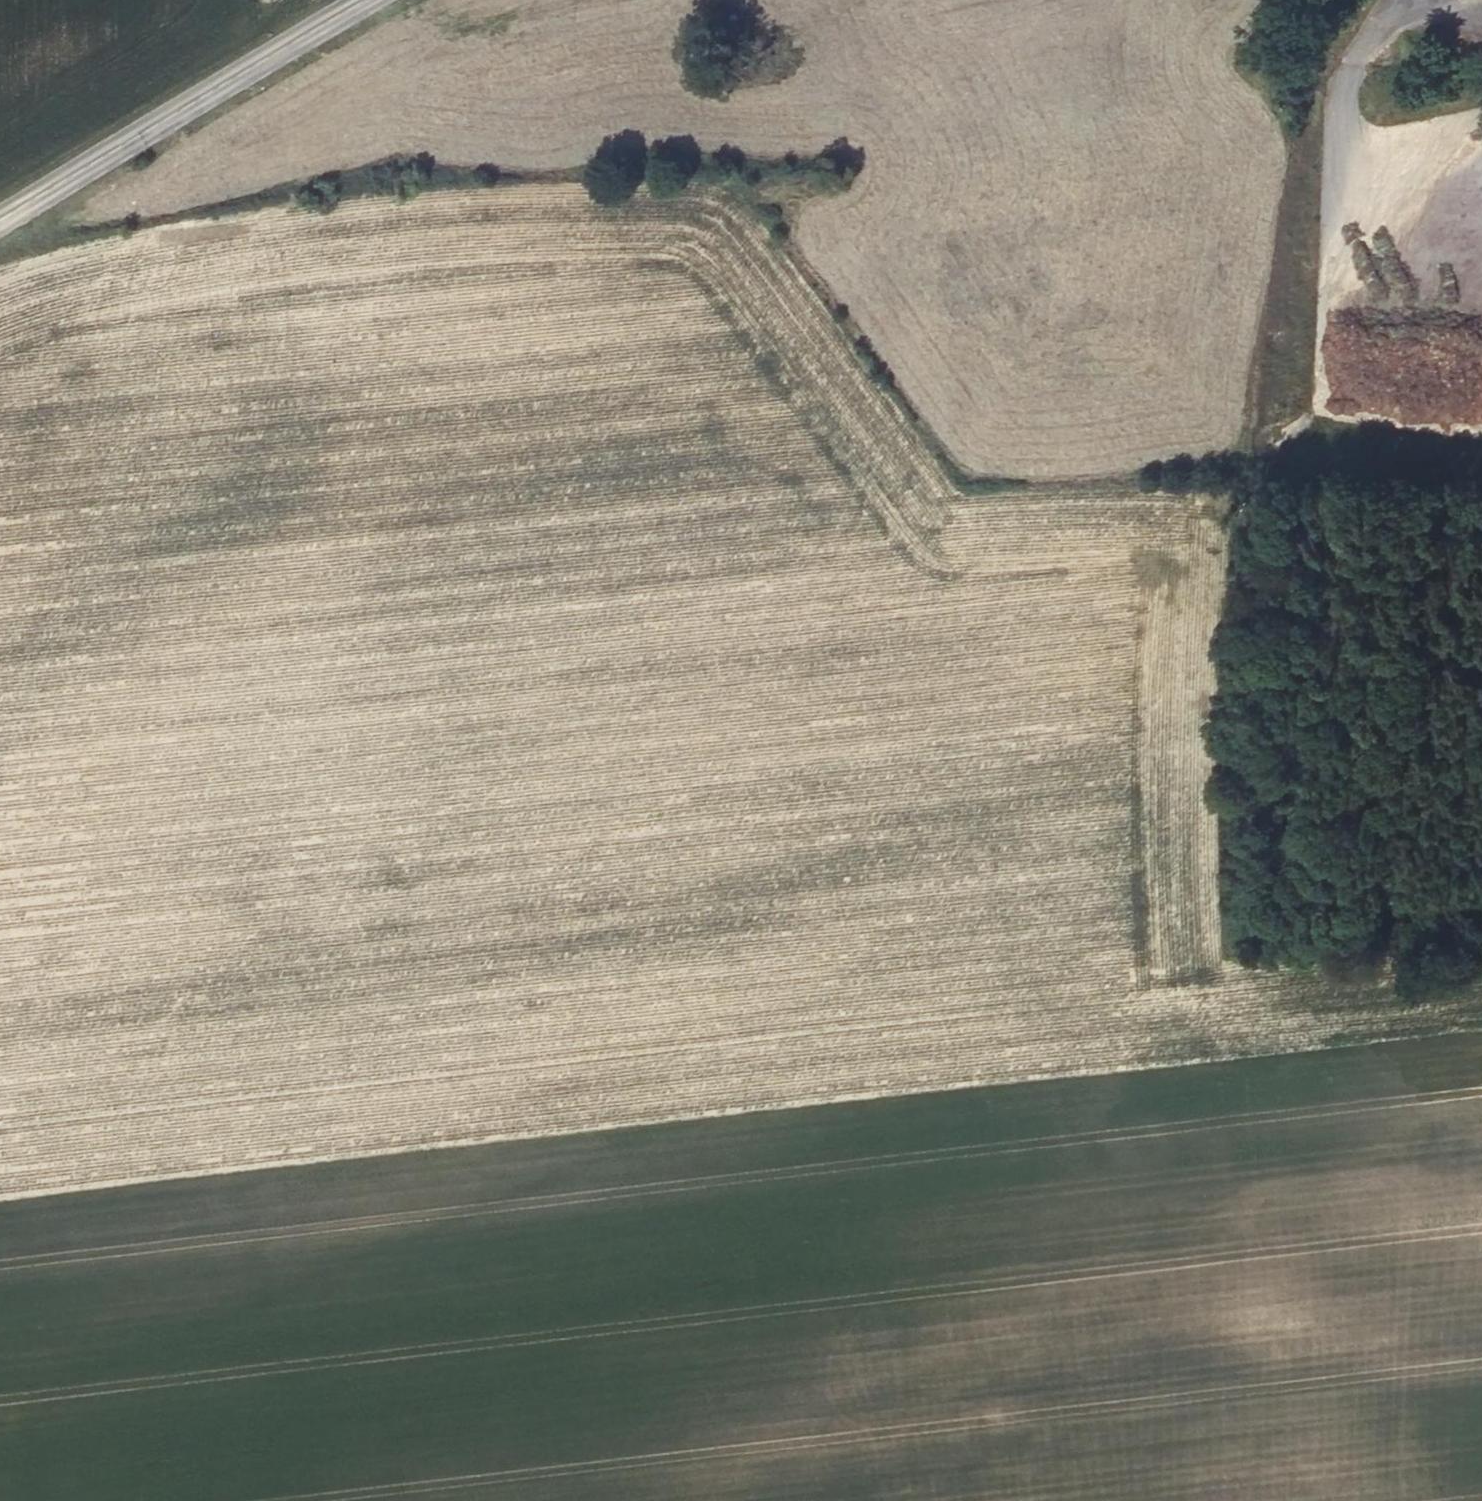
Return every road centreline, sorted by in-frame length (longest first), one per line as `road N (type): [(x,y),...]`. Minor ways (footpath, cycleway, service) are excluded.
road 1 (tertiary): [(0,210),(223,75),(373,0)]

